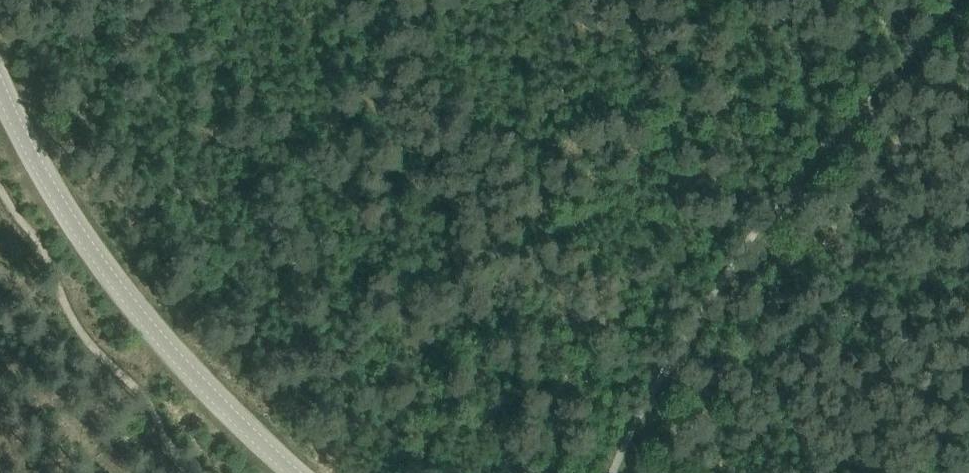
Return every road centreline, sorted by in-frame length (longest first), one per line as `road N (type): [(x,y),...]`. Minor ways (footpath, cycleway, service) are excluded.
road 1 (track): [(959,0),(709,304),(636,472)]
road 2 (tertiary): [(300,472),(194,375),(85,242),(0,99)]

